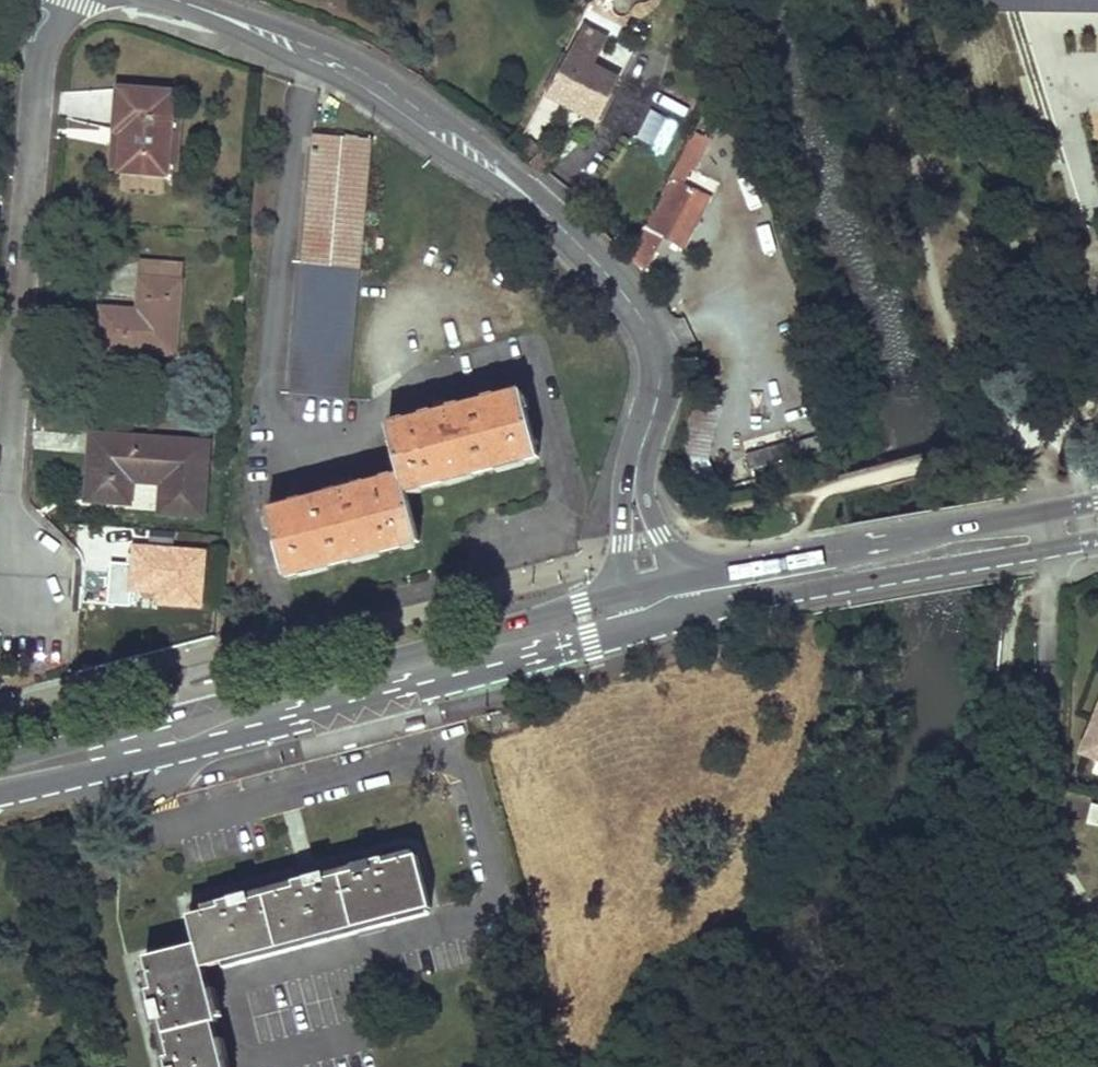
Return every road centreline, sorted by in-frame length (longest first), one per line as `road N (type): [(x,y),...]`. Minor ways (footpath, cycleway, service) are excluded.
road 1 (tertiary): [(170,0),(359,75),(492,166),(607,274),(648,332),(660,363),(636,472)]
road 2 (primary): [(0,792),(643,624)]
road 3 (primary): [(625,592),(246,700),(0,759)]
road 4 (residential): [(52,0),(38,53),(6,488),(23,593)]
road 5 (primary): [(679,614),(1097,537)]
road 6 (primary): [(1097,504),(681,579)]
road 7 (tertiary): [(636,472),(623,511),(625,592)]

